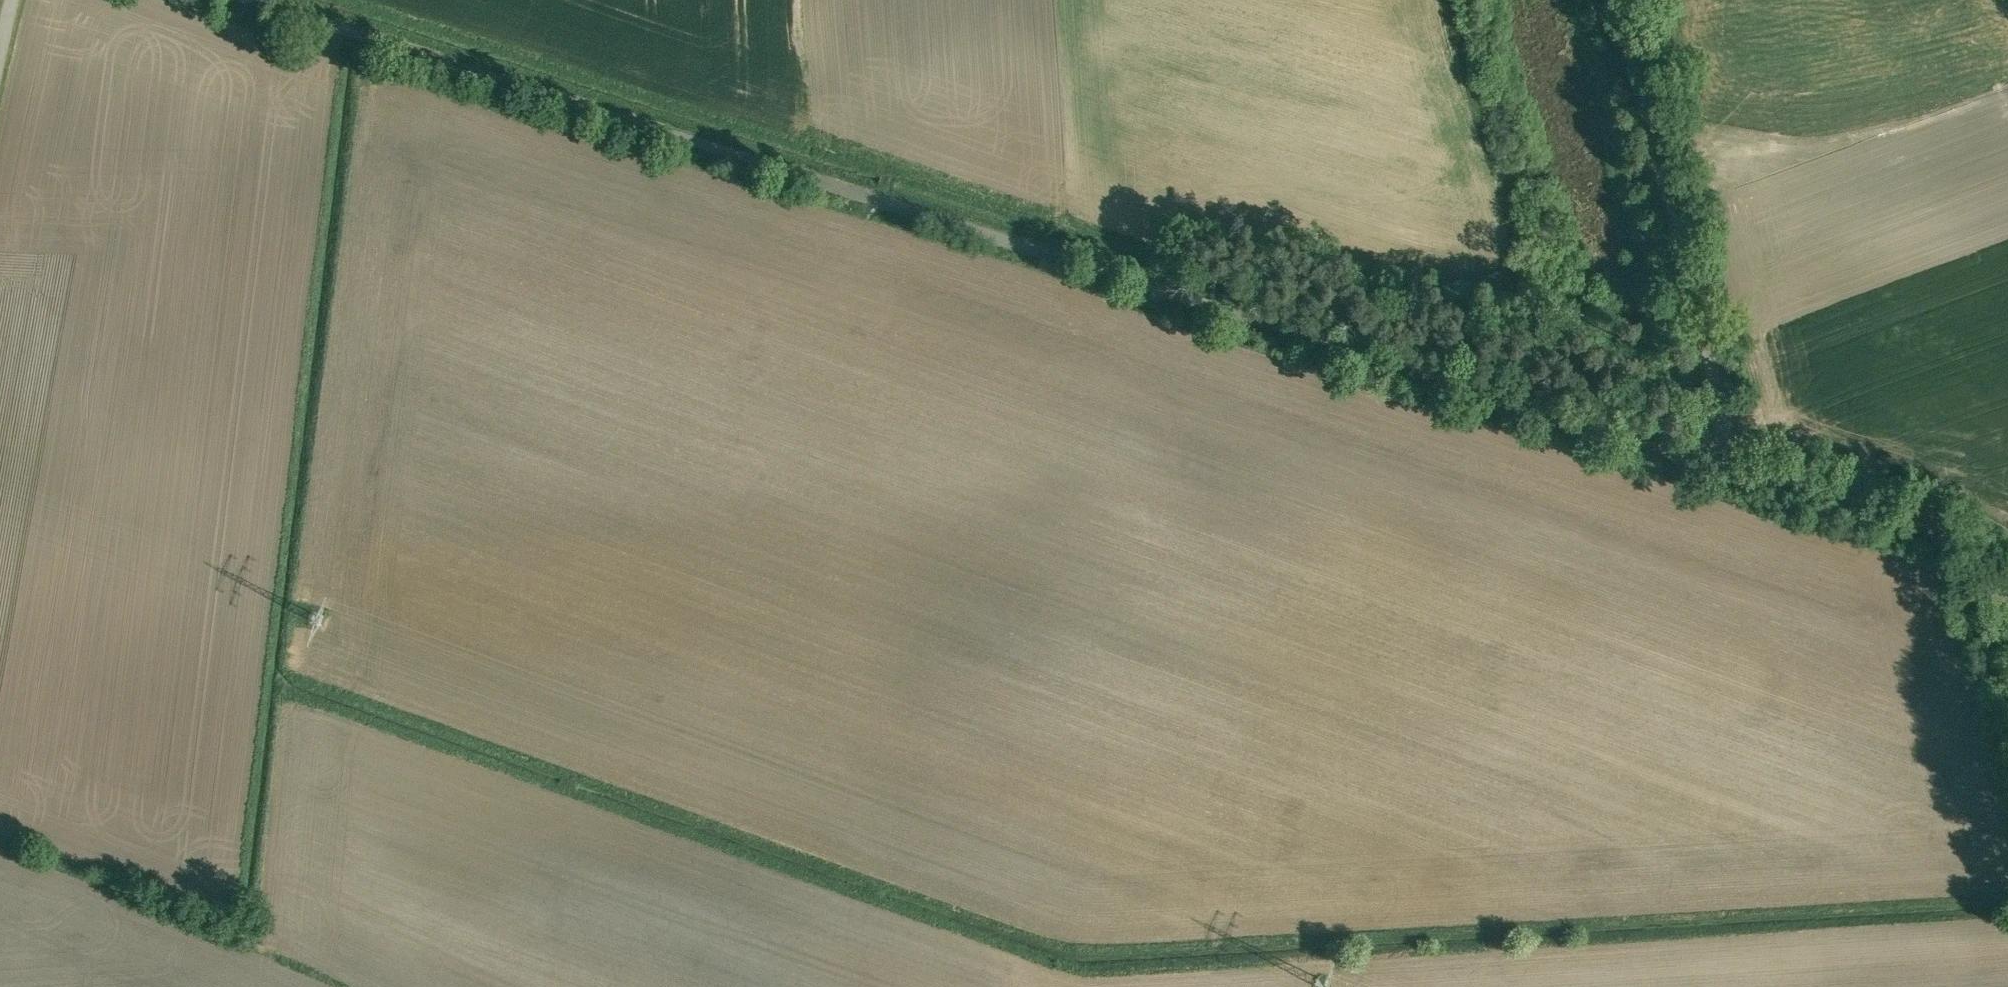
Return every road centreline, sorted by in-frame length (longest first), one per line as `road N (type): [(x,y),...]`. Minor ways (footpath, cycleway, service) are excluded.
road 1 (unclassified): [(1717,449),(1343,316),(759,143),(327,0)]
road 2 (unclassified): [(1717,449),(1610,0)]
road 3 (unclassified): [(2007,575),(1717,449)]

